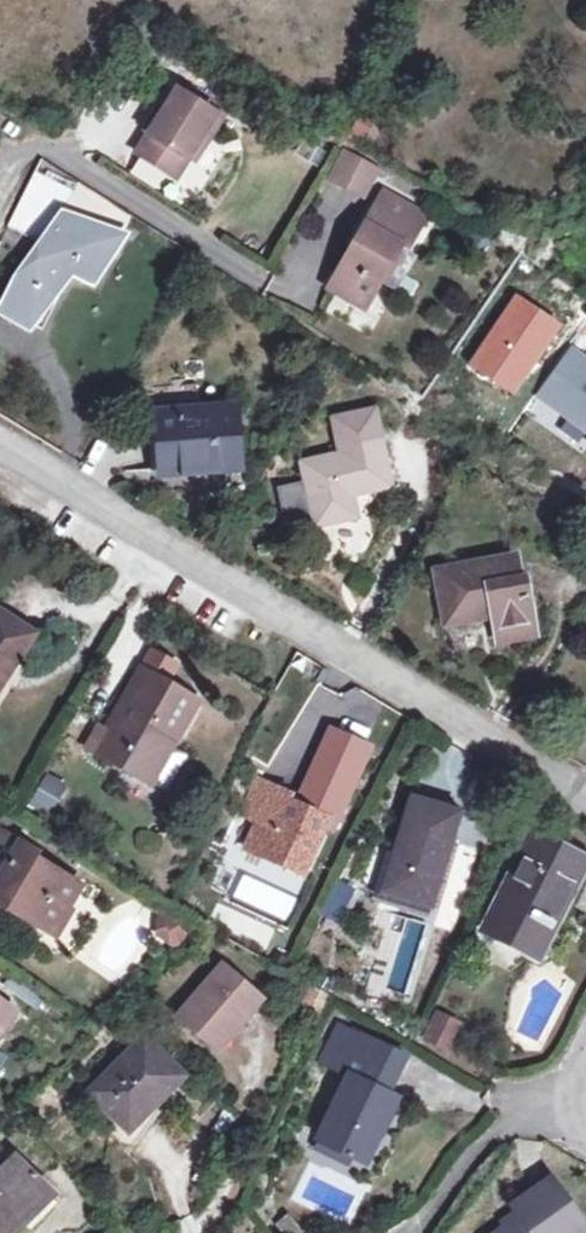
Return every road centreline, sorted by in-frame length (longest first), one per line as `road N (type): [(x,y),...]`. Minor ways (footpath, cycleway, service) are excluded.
road 1 (residential): [(585,785),(0,442)]

